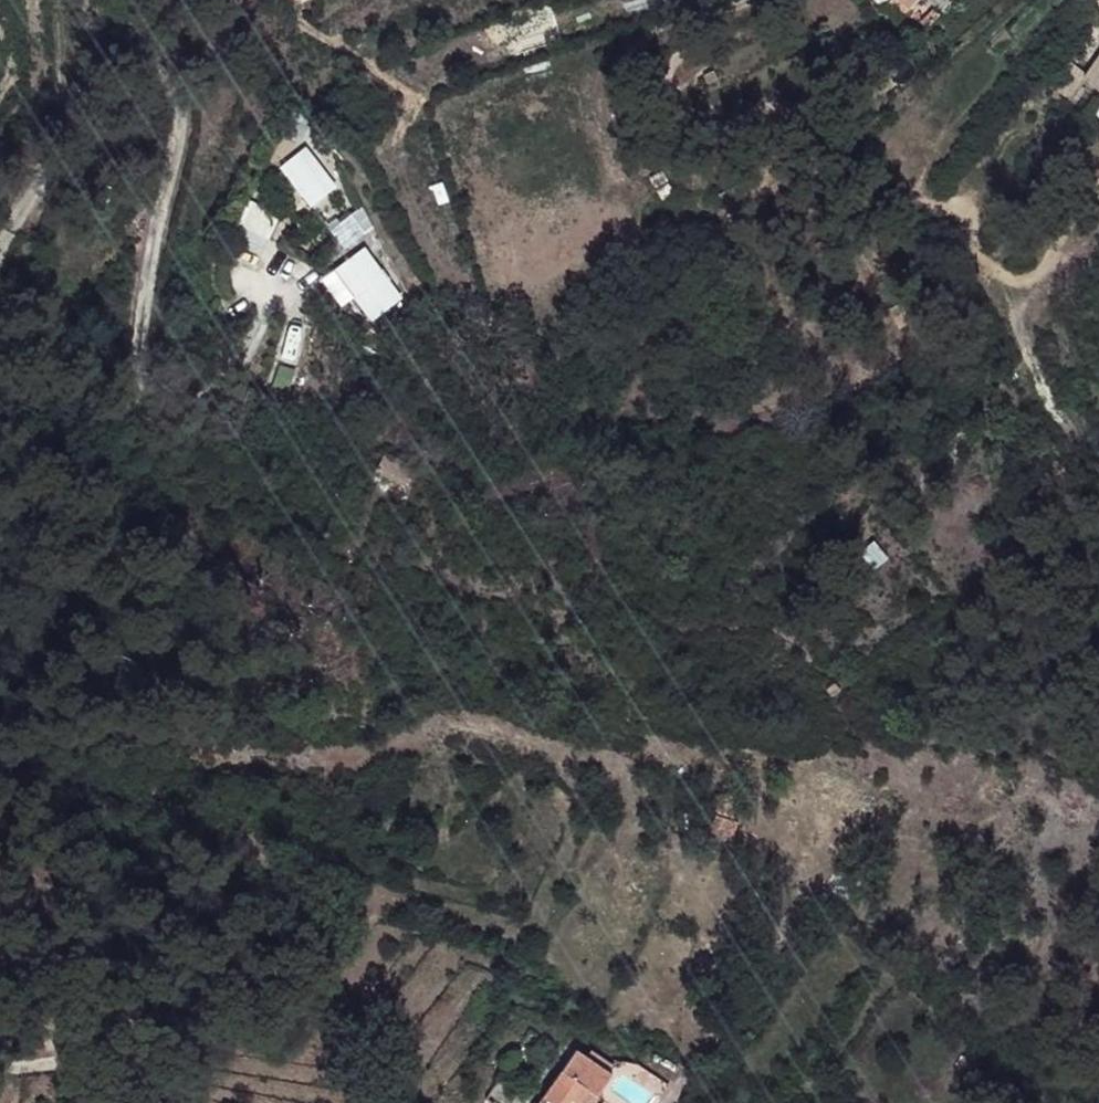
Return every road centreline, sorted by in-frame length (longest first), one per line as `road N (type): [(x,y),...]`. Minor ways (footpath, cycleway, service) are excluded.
road 1 (residential): [(0,1053),(165,1102)]

